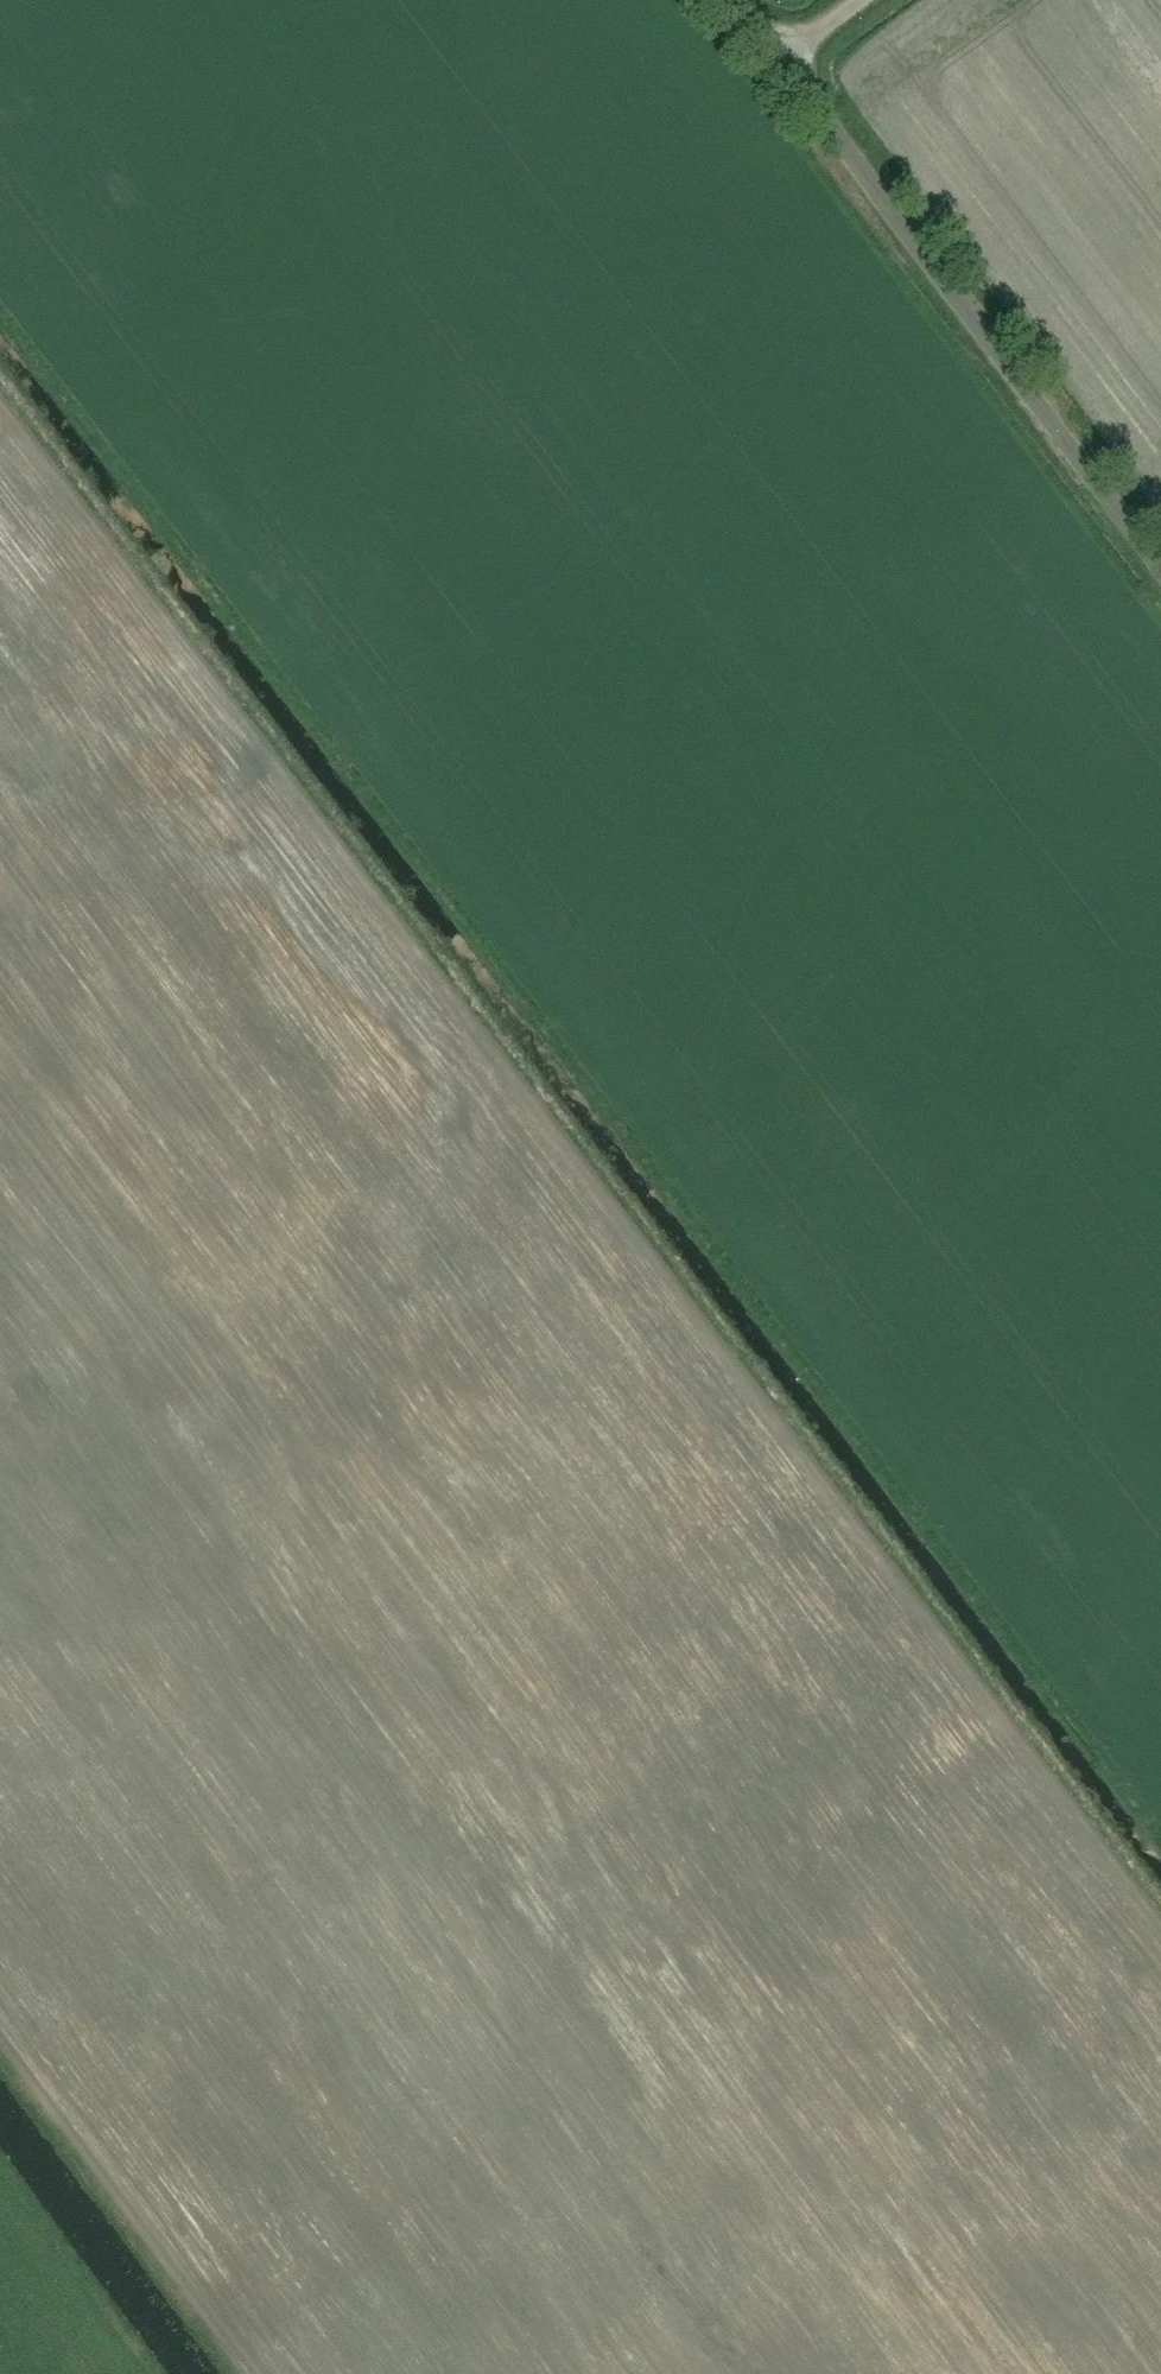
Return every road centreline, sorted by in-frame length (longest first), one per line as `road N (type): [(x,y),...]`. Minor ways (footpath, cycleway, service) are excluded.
road 1 (unclassified): [(1160,550),(793,69)]
road 2 (unclassified): [(793,69),(893,0)]

